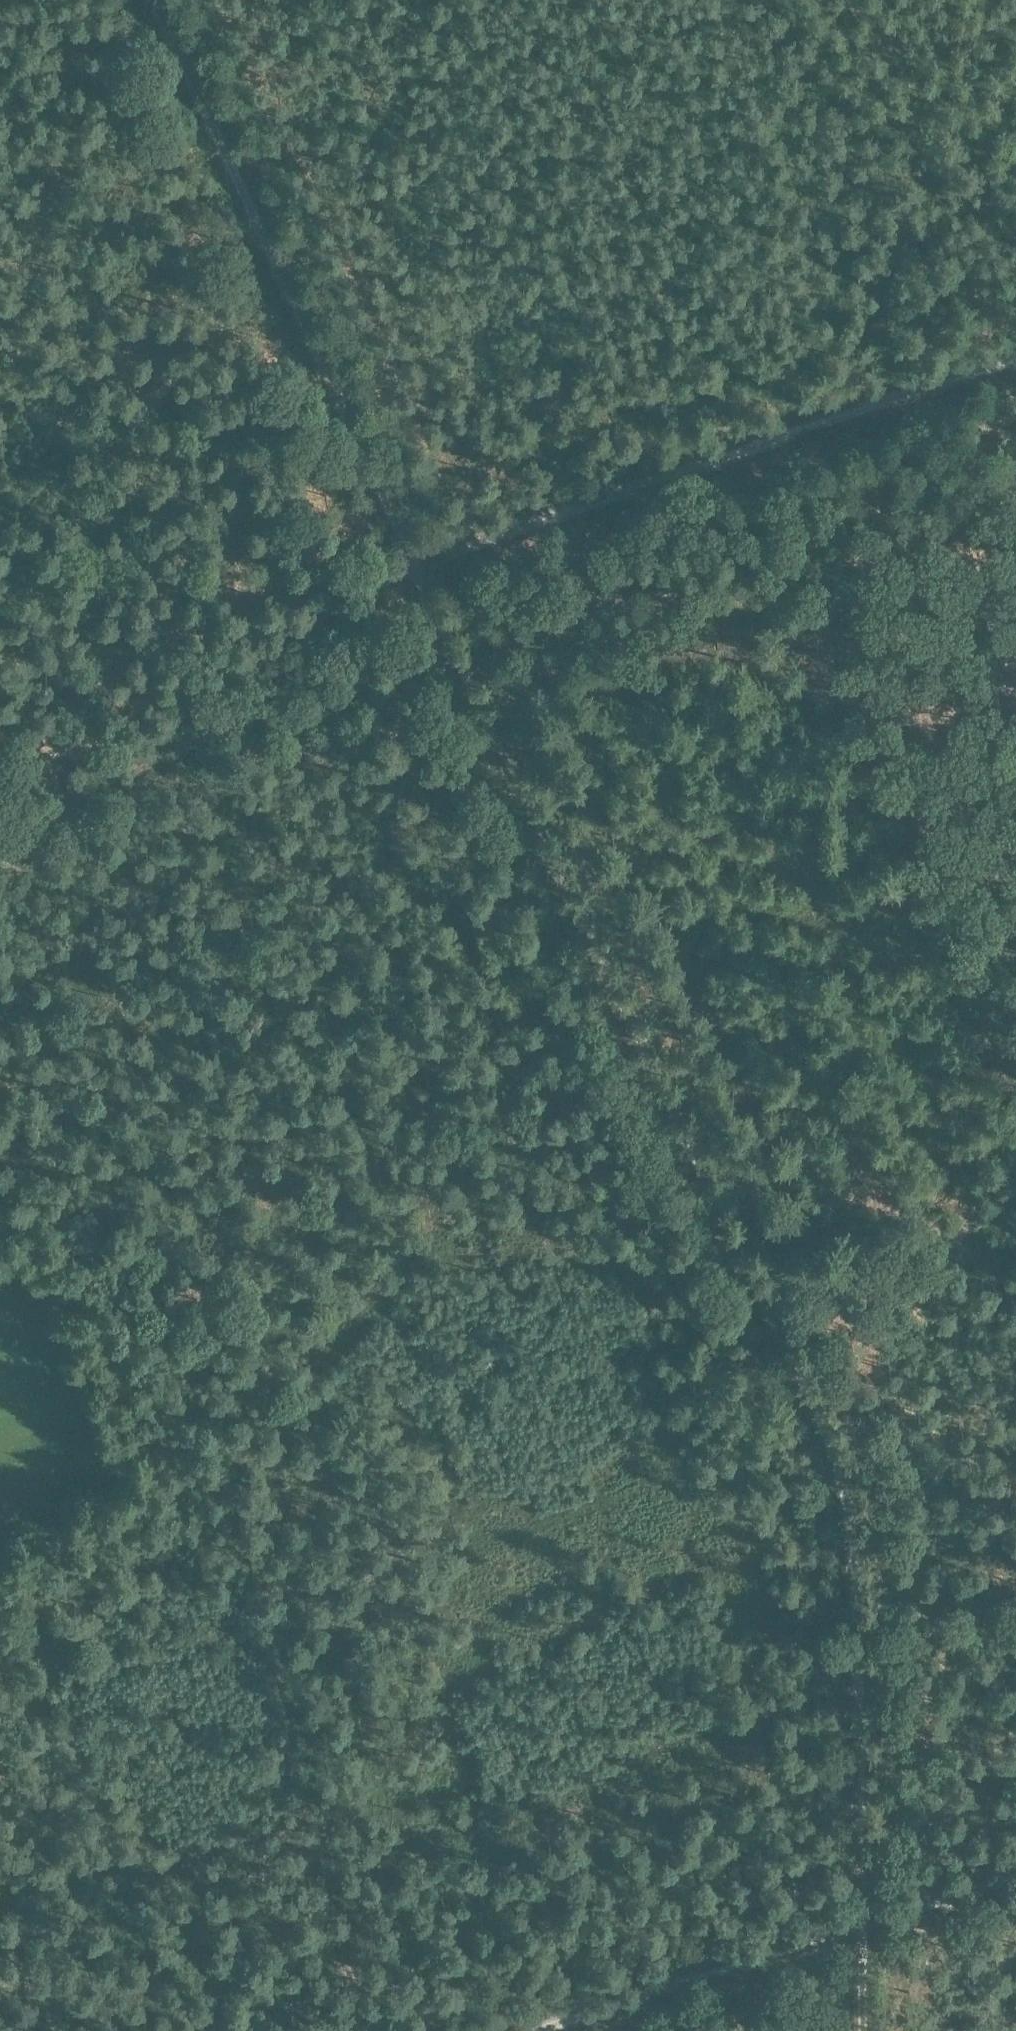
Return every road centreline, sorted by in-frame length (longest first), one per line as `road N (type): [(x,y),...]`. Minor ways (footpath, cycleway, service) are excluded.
road 1 (track): [(152,0),(828,1454),(837,1495),(864,2030)]
road 2 (track): [(1015,359),(414,560)]
road 3 (track): [(1015,1877),(514,2030)]

